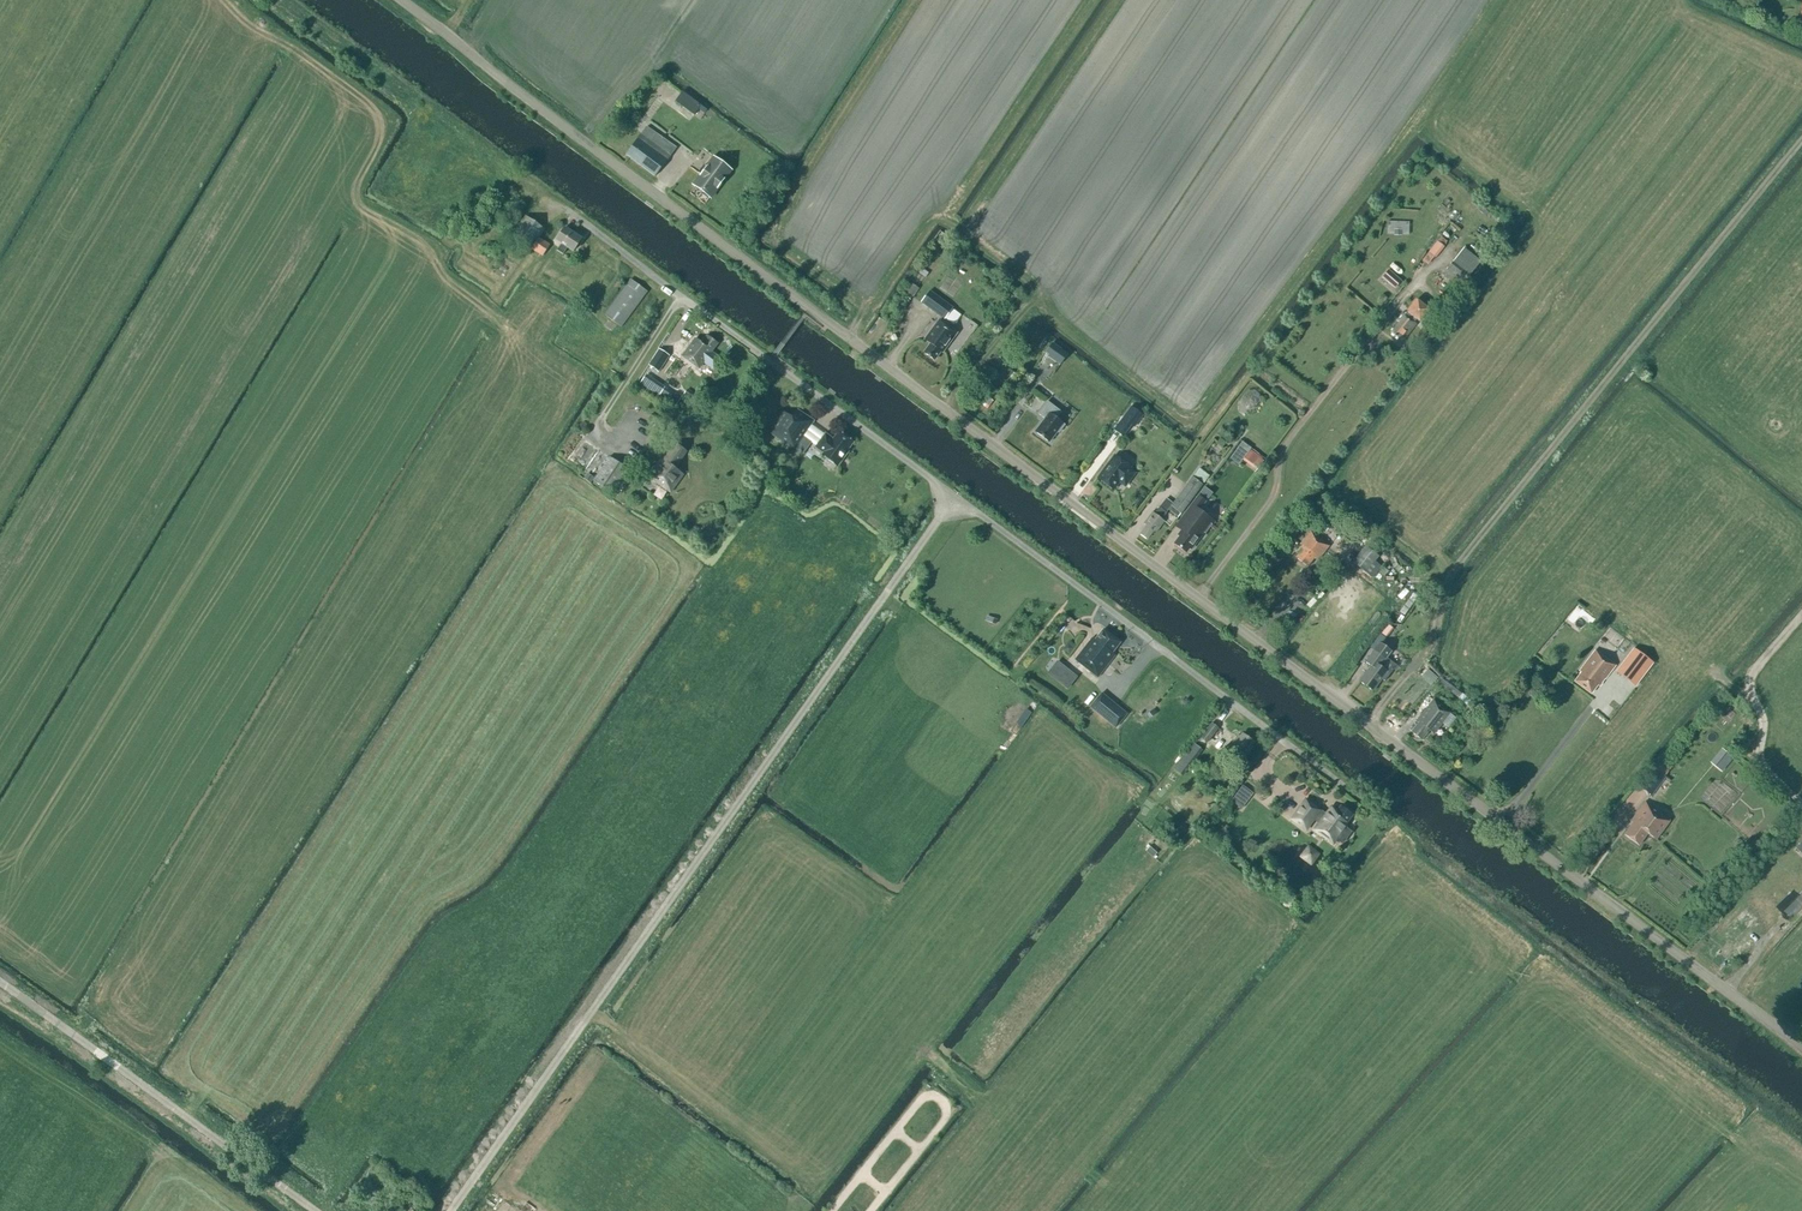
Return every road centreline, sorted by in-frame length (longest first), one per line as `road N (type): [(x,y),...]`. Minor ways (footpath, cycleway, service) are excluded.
road 1 (tertiary): [(1801,1046),(397,0)]
road 2 (unclassified): [(458,1210),(953,496)]
road 3 (track): [(1368,725),(1429,643),(1459,562),(1801,136)]
road 4 (unclassified): [(953,496),(1354,798)]
road 5 (unclassified): [(953,496),(567,207)]
road 6 (unclassified): [(313,1210),(0,987)]
road 7 (track): [(1198,597),(1272,497),(1290,438),(1368,340)]
road 8 (track): [(1801,798),(1762,763),(1765,728),(1751,677),(1801,616)]

